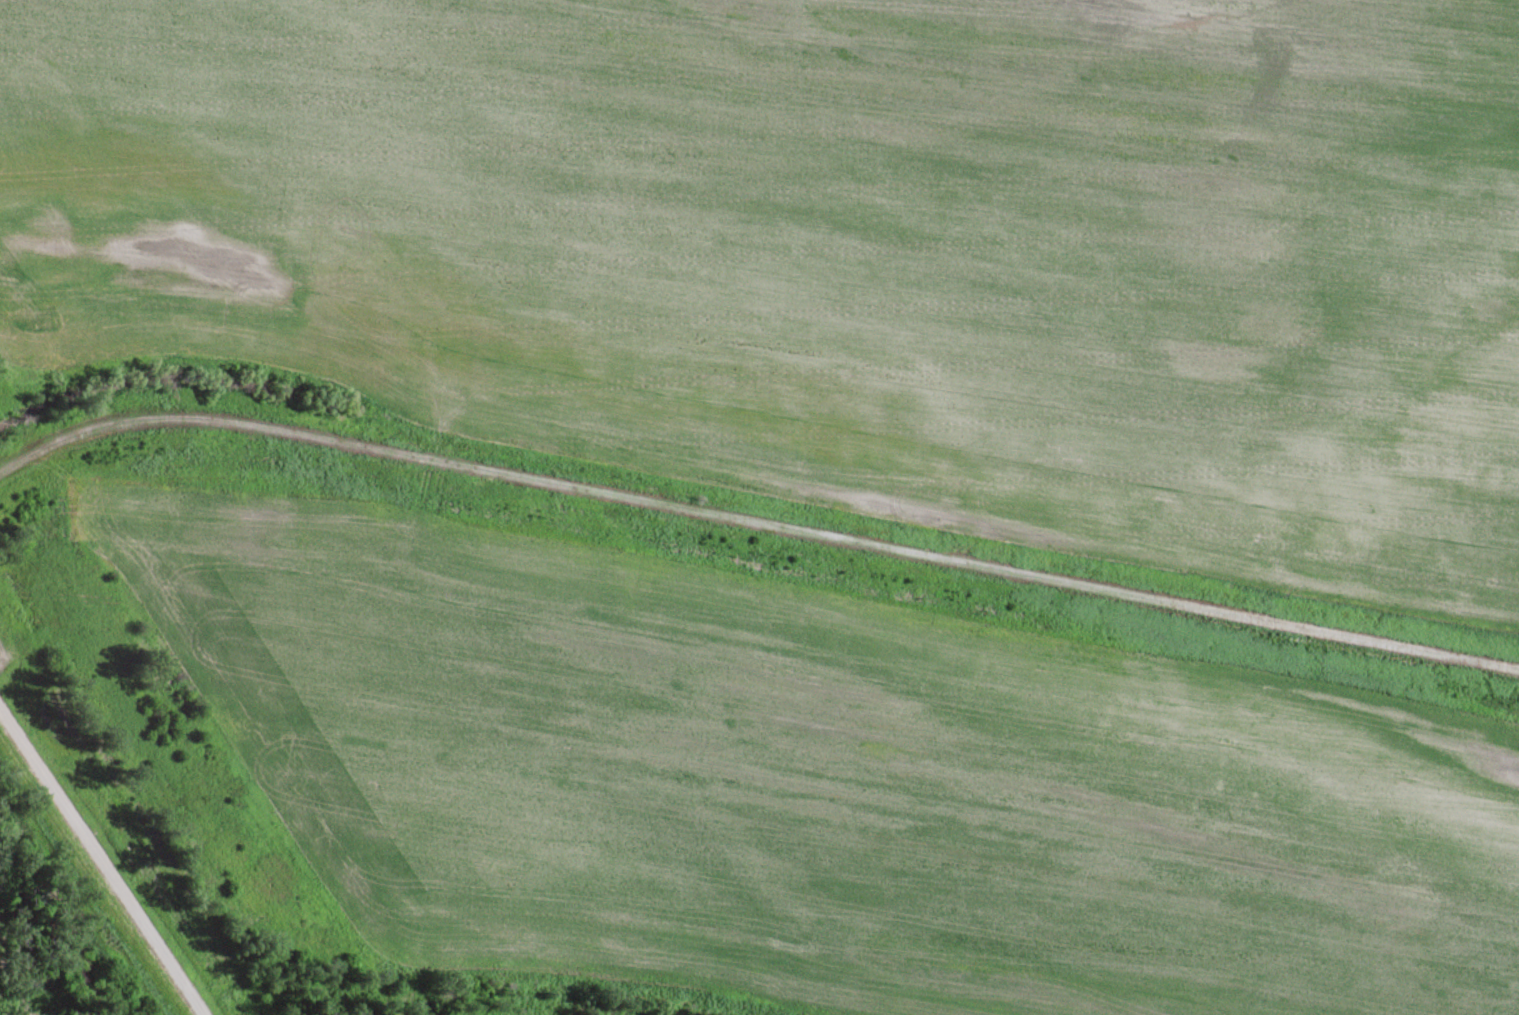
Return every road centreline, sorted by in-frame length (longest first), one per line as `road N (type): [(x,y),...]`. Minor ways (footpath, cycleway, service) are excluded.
road 1 (residential): [(0,710),(203,1014)]

